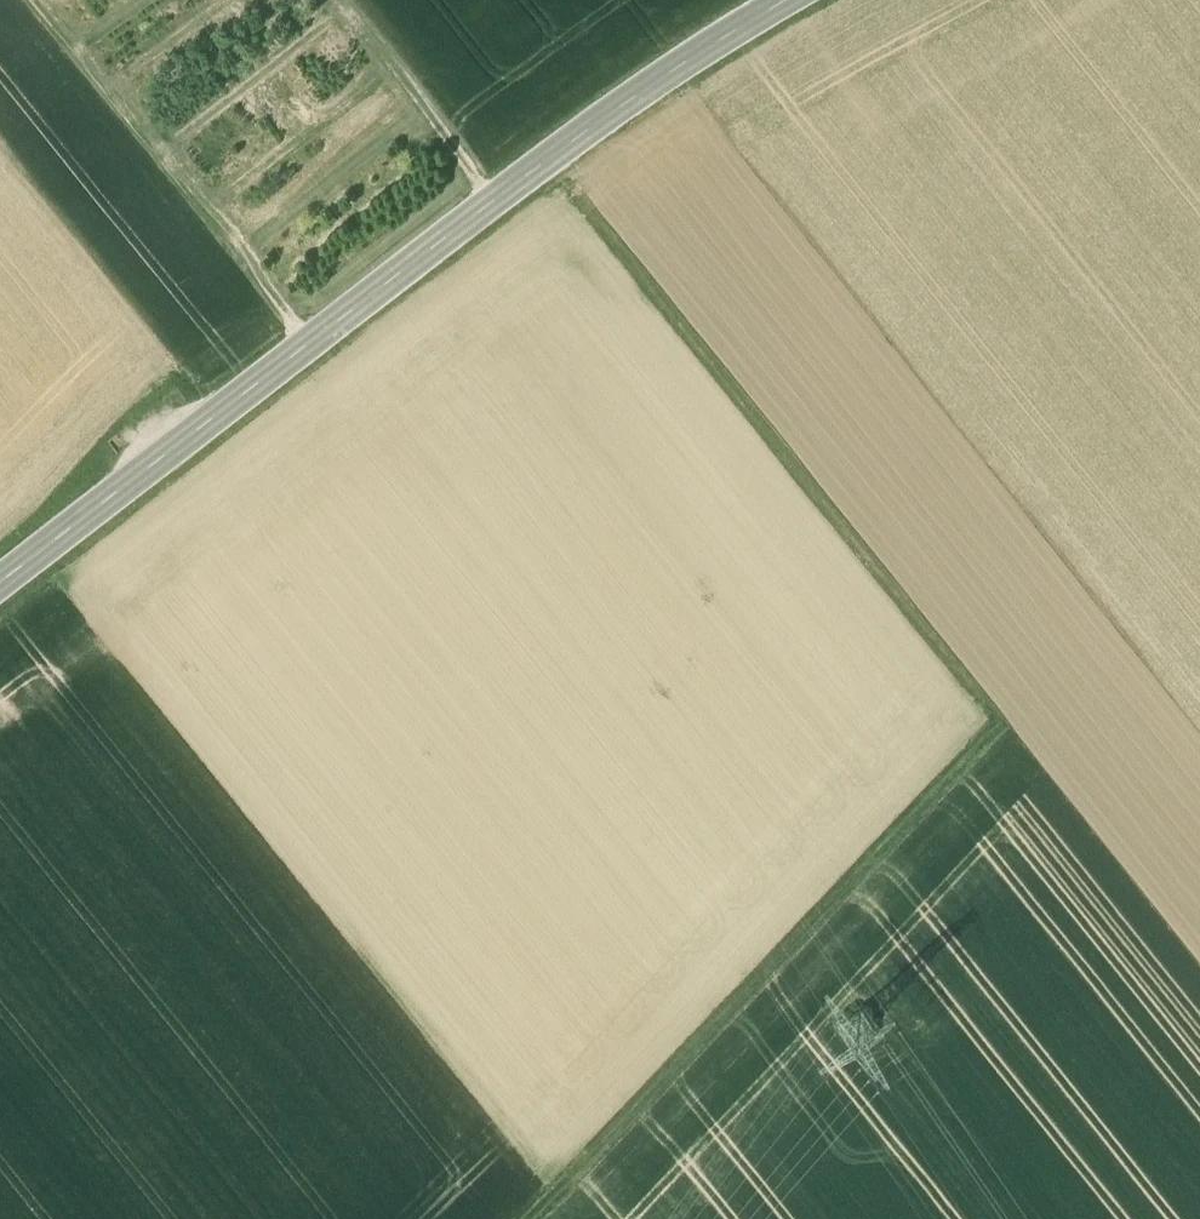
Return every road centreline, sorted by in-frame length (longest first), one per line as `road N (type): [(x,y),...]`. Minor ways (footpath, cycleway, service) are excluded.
road 1 (track): [(544,164),(994,722),(528,1218)]
road 2 (secondary): [(800,0),(669,73),(544,164),(0,584)]

